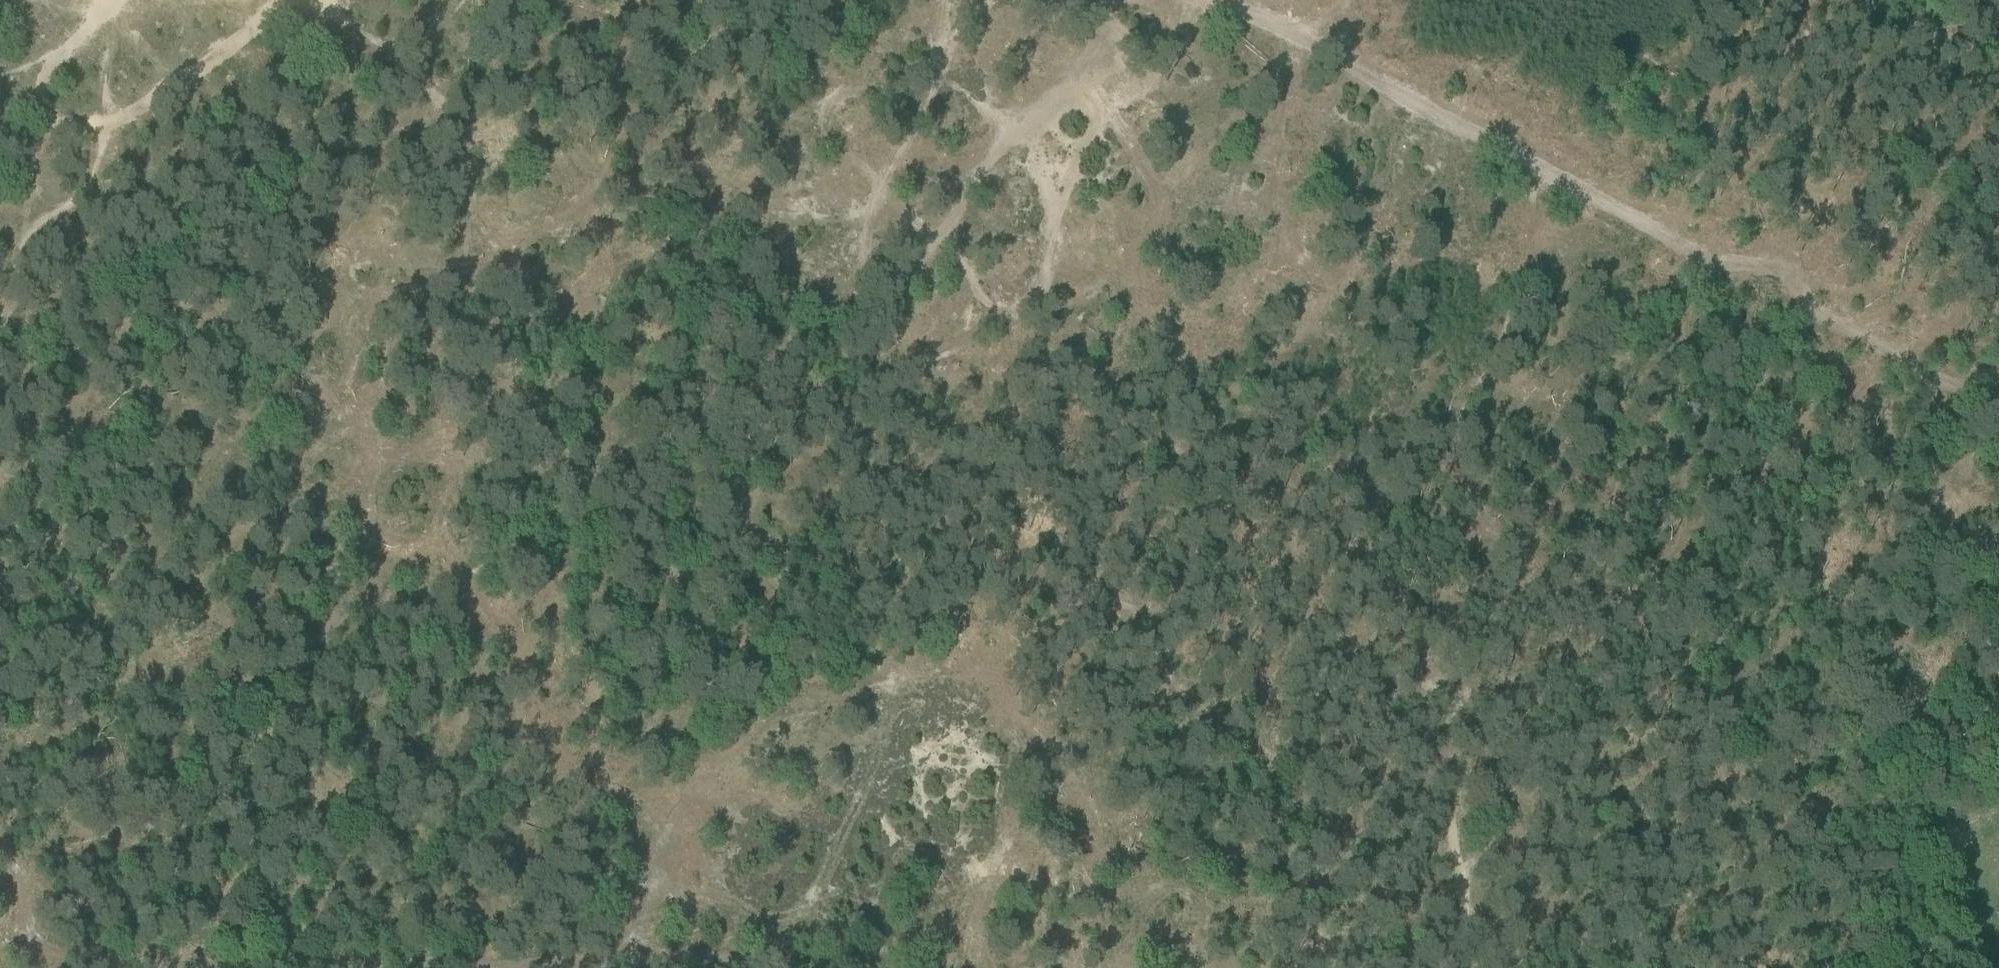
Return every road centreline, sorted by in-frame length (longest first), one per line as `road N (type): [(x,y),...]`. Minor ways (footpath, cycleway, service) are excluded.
road 1 (track): [(1998,417),(1195,0)]
road 2 (track): [(1756,0),(1668,246)]
road 3 (track): [(1998,67),(1857,0)]

